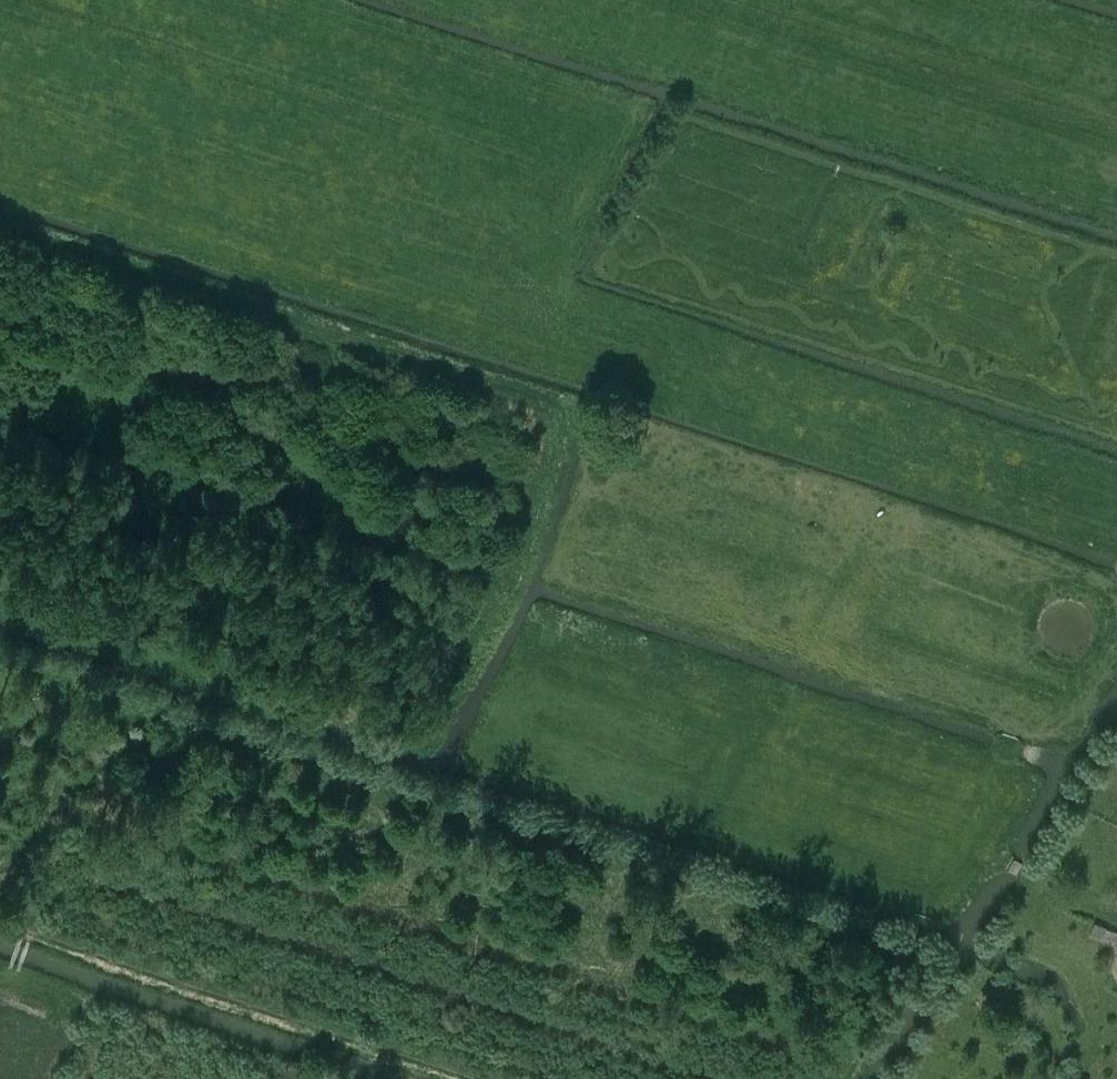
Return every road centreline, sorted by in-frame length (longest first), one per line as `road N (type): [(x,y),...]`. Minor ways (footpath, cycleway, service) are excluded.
road 1 (track): [(475,1078),(30,929),(26,940)]
road 2 (track): [(925,908),(902,991),(844,1078)]

